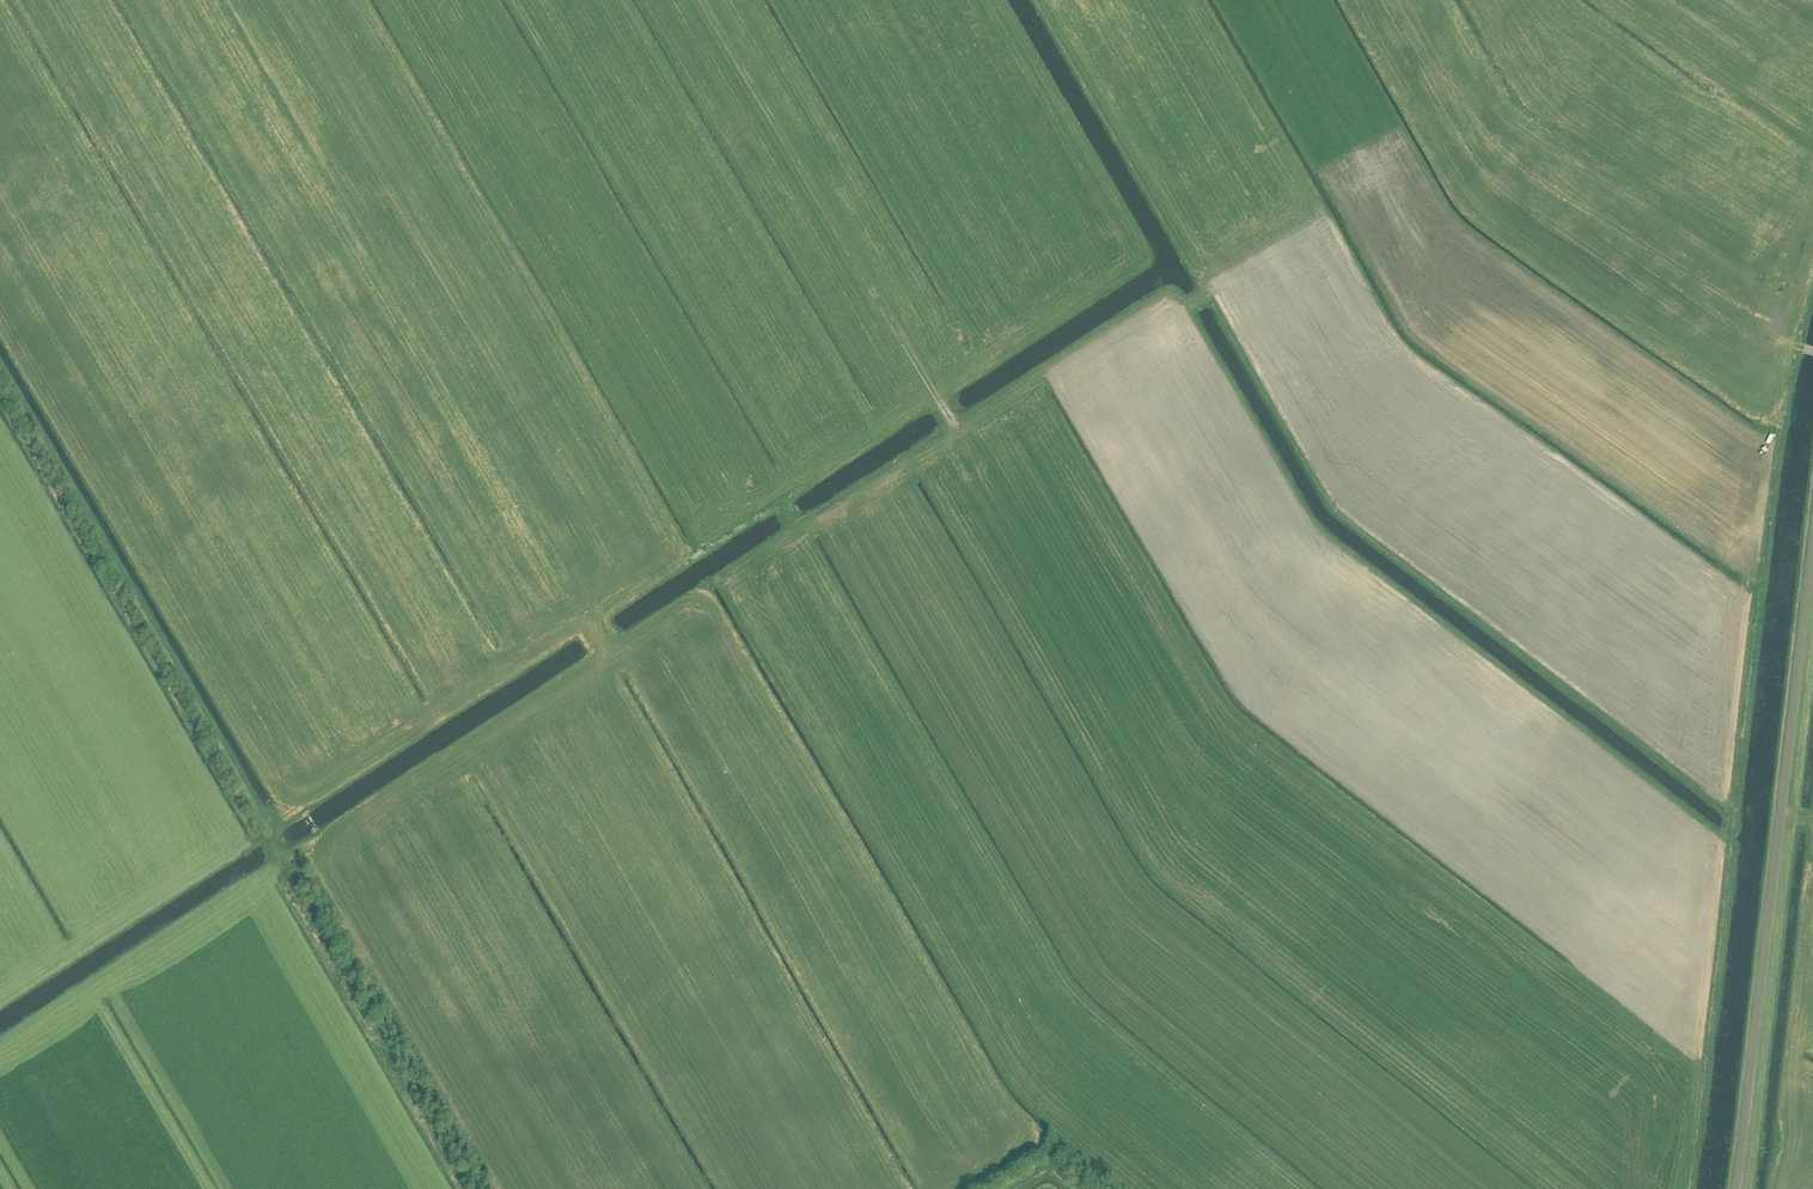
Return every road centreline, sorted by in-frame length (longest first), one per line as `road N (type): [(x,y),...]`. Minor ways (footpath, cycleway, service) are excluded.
road 1 (unclassified): [(1736,1188),(1812,549)]

